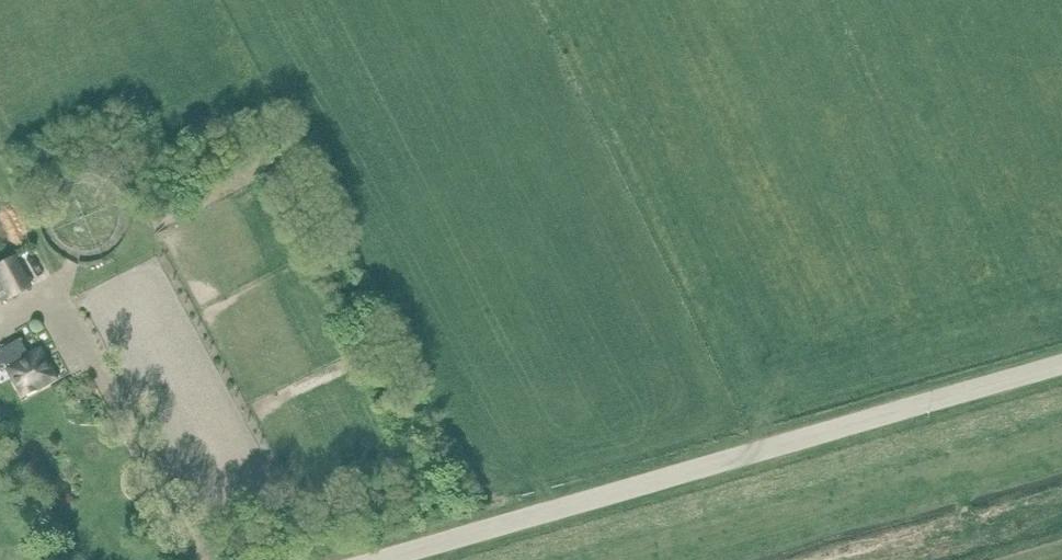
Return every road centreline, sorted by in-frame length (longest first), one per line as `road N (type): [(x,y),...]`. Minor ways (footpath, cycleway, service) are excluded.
road 1 (unclassified): [(387,559),(1061,365)]

